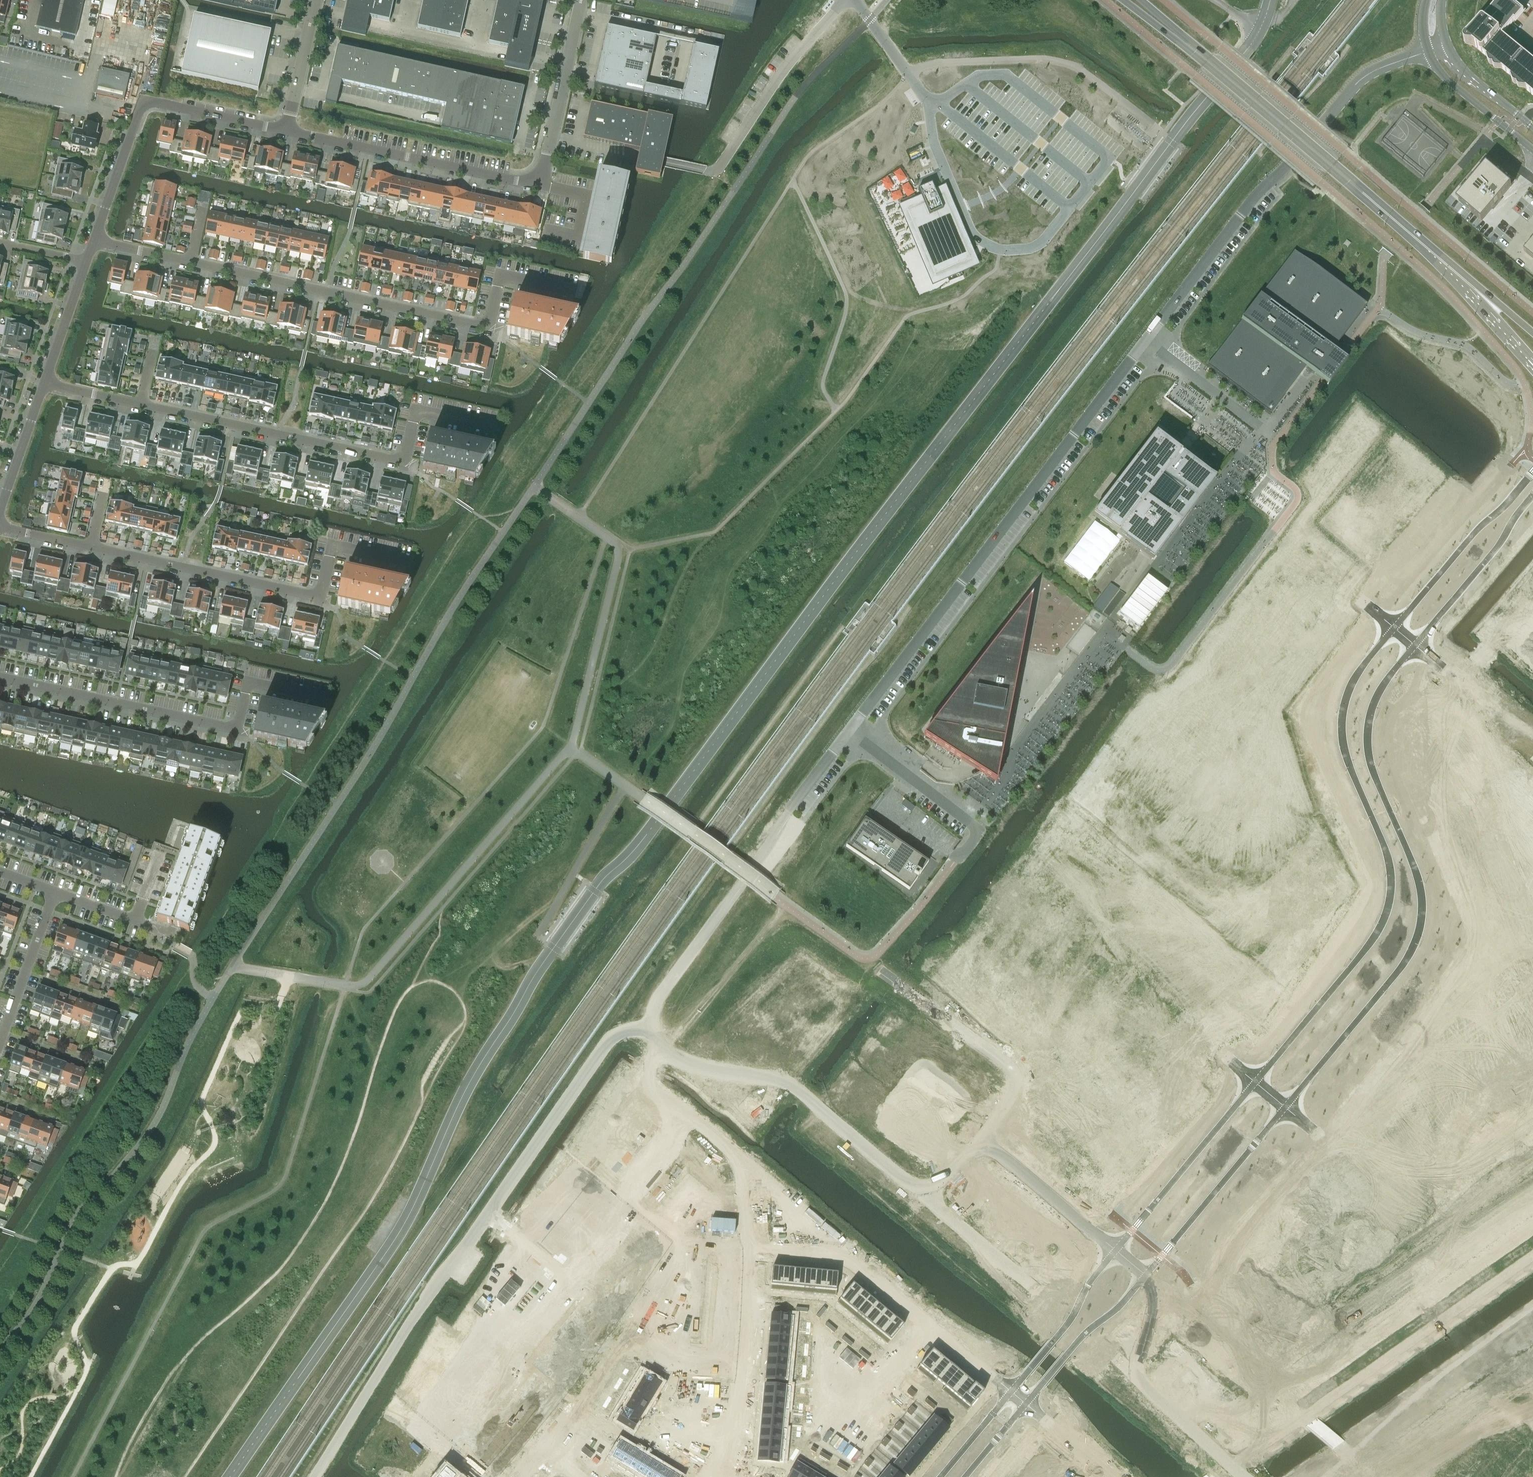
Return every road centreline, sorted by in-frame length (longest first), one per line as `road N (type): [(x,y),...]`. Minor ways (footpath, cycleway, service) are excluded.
road 1 (track): [(788,813),(659,993),(651,1033),(681,1064),(795,1090),(908,1186),(926,1189),(983,1137),(1012,1097),(1016,1076),(867,959)]
road 2 (tertiary): [(1284,1107),(1402,966),(1418,935),(1418,878),(1376,781),(1367,737),(1379,689),(1415,645)]
road 3 (tertiary): [(1394,627),(1356,675),(1342,721),(1348,761),(1389,864),(1387,908),(1365,949),(1255,1082)]
road 4 (unclassified): [(1145,340),(849,732)]
road 5 (residential): [(1011,1392),(848,1257),(681,1244),(640,1211)]
road 6 (unclassified): [(1428,51),(1359,81),(1251,200),(1145,340)]
road 7 (residential): [(189,262),(487,327),(496,288)]
road 8 (secondary): [(1124,0),(1376,205)]
road 9 (secondary): [(1376,205),(1141,0)]
road 10 (residential): [(640,1211),(528,1322),(441,1449)]
road 11 (residential): [(141,404),(403,461),(412,423)]
road 12 (residential): [(94,240),(142,101),(286,131)]
road 13 (track): [(651,1033),(620,1039),(589,1067),(467,1242)]
road 14 (residential): [(91,546),(319,596),(329,556)]
road 15 (residential): [(286,131),(539,186)]
road 16 (residential): [(0,677),(239,728)]
road 17 (tertiary): [(1144,1277),(1284,1107)]
road 18 (tertiary): [(1255,1082),(1115,1251)]
road 19 (tertiary): [(1532,472),(1394,627)]
road 20 (unclassified): [(849,732),(977,830),(958,857)]
road 21 (tertiary): [(1415,645),(1532,494)]
road 22 (residential): [(580,0),(539,186)]
road 23 (tertiary): [(1115,1251),(1011,1392)]
road 24 (residential): [(1115,1251),(983,1137)]
road 25 (tertiary): [(1025,1404),(1144,1277)]
road 26 (unclassified): [(1145,340),(1275,441)]
road 27 (track): [(1234,1464),(1113,1357)]
road 28 (residential): [(0,1040),(54,892)]
road 29 (track): [(1400,1476),(1461,1433),(1532,1415)]
road 30 (secondary): [(1428,51),(1455,90),(1532,152)]
road 31 (track): [(1032,1286),(926,1189)]
road 32 (residential): [(286,131),(315,0)]
road 33 (residential): [(0,509),(44,383)]
road 34 (residential): [(44,383),(87,260)]
road 35 (secondary): [(1470,286),(1376,205)]
road 36 (secondary): [(1532,130),(1470,79),(1444,44)]
road 37 (residential): [(640,1211),(634,1170),(640,1090)]

